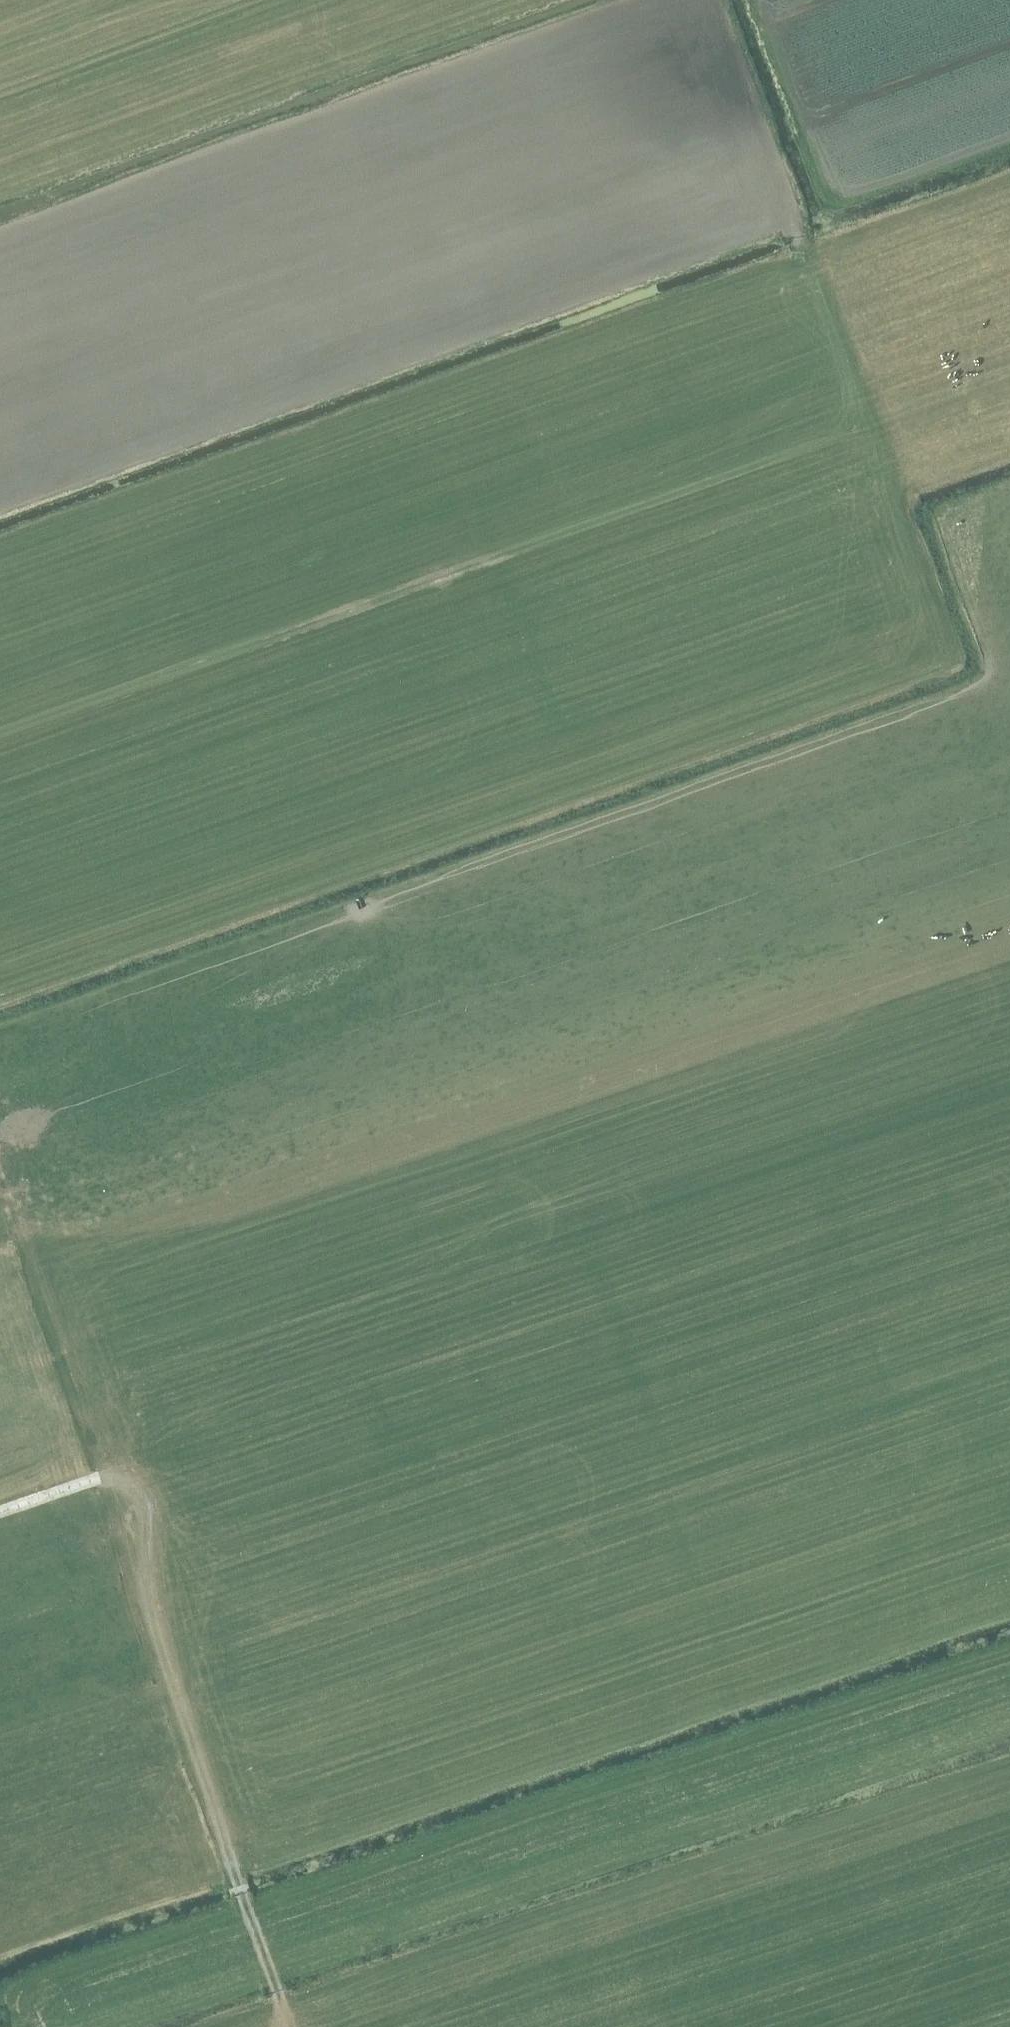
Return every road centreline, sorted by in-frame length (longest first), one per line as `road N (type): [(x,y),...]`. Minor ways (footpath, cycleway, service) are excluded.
road 1 (track): [(0,735),(867,431),(720,0)]
road 2 (track): [(291,2026),(211,1824),(127,1506),(99,1475),(0,1510)]

